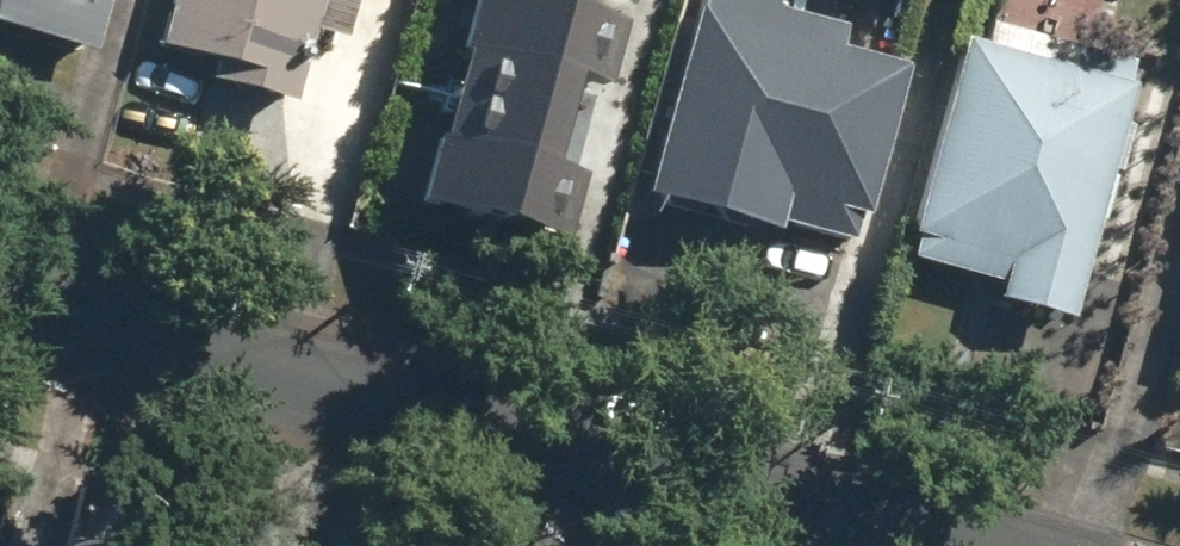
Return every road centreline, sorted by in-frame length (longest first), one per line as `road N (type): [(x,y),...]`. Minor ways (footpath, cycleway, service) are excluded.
road 1 (residential): [(0,297),(914,545)]

